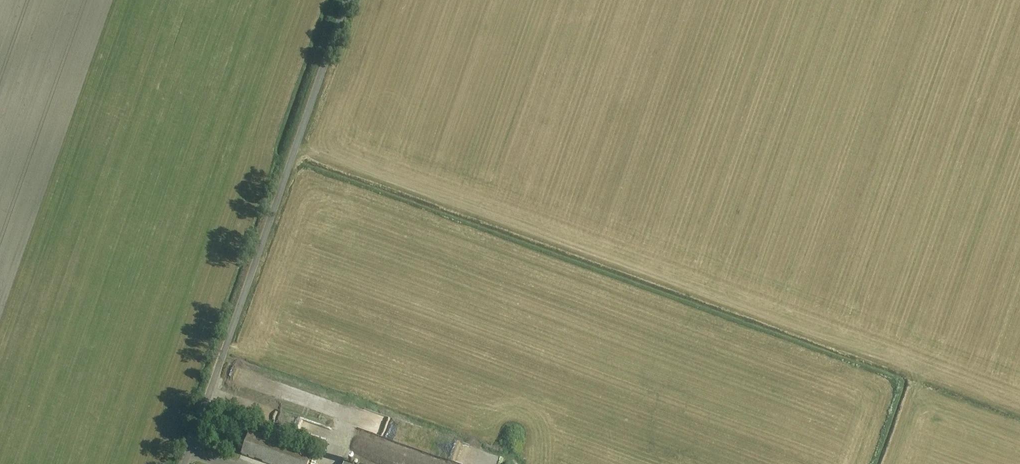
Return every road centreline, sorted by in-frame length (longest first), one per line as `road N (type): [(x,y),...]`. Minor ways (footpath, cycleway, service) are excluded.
road 1 (unclassified): [(184,463),(347,0)]

